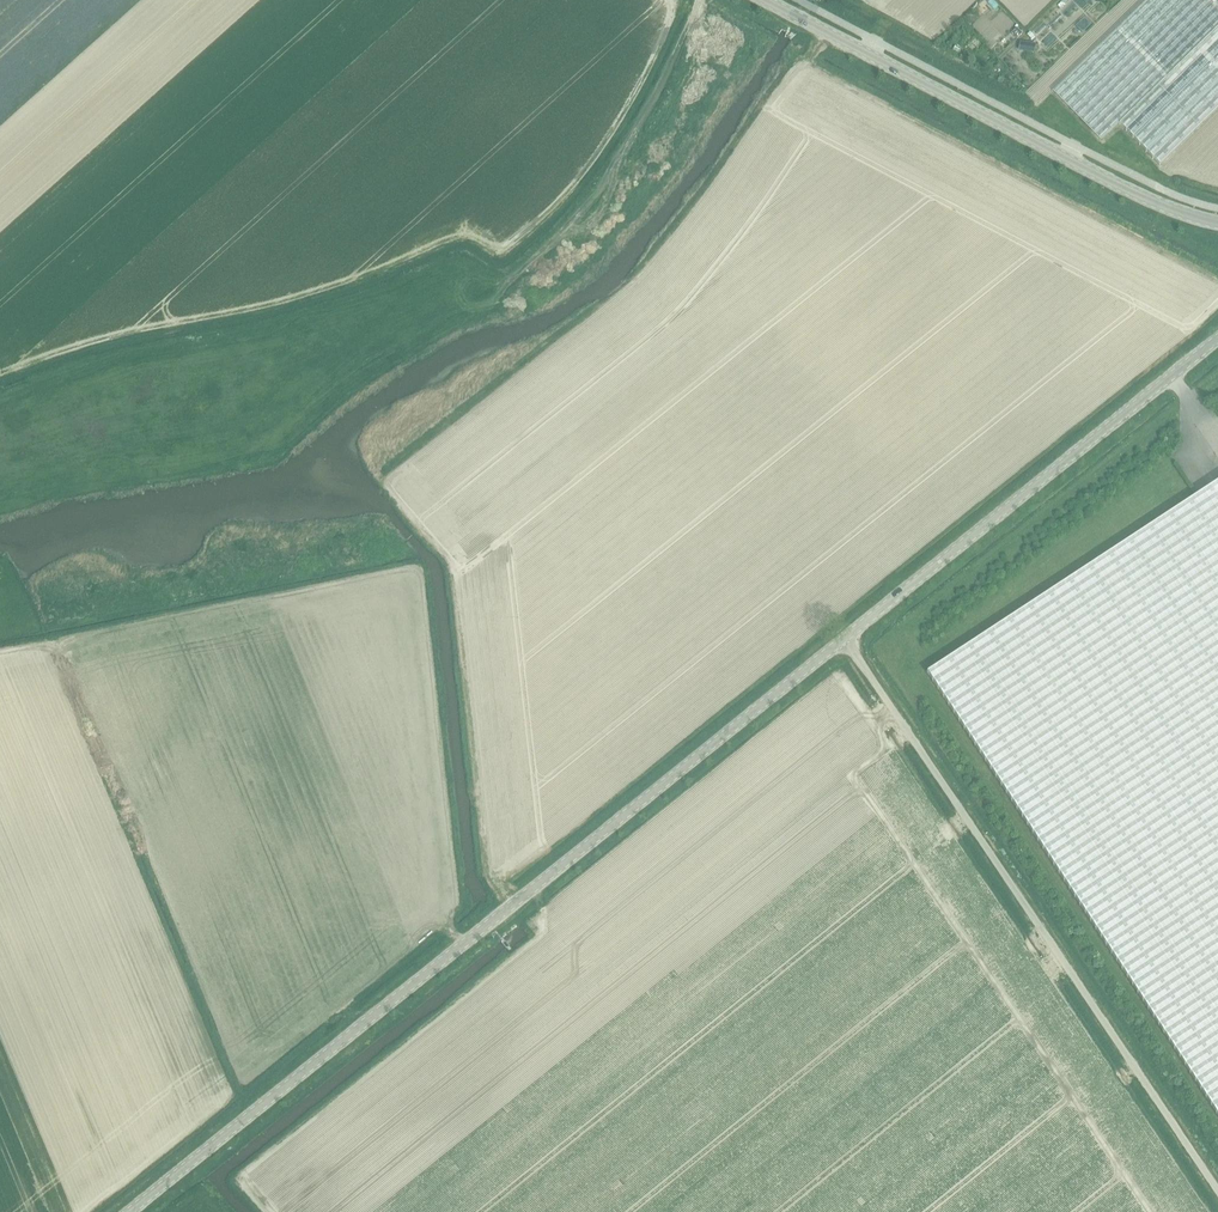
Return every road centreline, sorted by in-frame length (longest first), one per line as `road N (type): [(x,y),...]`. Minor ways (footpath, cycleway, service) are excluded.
road 1 (tertiary): [(127,1211),(844,639)]
road 2 (unclassified): [(1217,1191),(844,639)]
road 3 (tertiary): [(1217,223),(1148,200),(766,0)]
road 4 (tertiary): [(844,639),(1217,337)]
road 5 (track): [(503,281),(553,238),(611,169),(700,0)]

